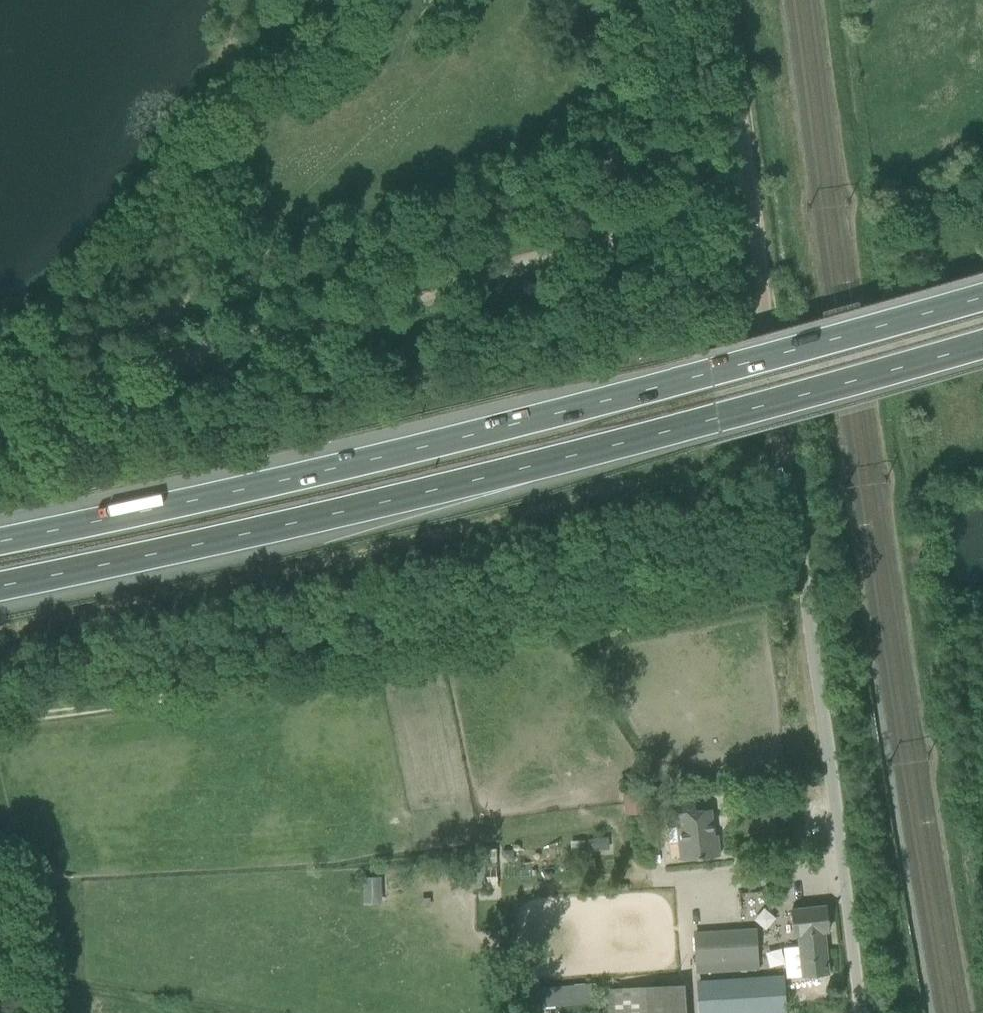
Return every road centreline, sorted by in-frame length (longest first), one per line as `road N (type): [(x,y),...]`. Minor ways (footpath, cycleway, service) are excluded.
road 1 (motorway): [(982,298),(316,473),(0,541)]
road 2 (motorway): [(0,588),(332,515),(982,345)]
road 3 (unclassified): [(741,165),(789,556),(860,1012)]
road 4 (track): [(789,556),(409,664),(0,717)]
road 5 (track): [(0,405),(281,335),(741,165)]
road 6 (unclassified): [(741,165),(719,0)]

